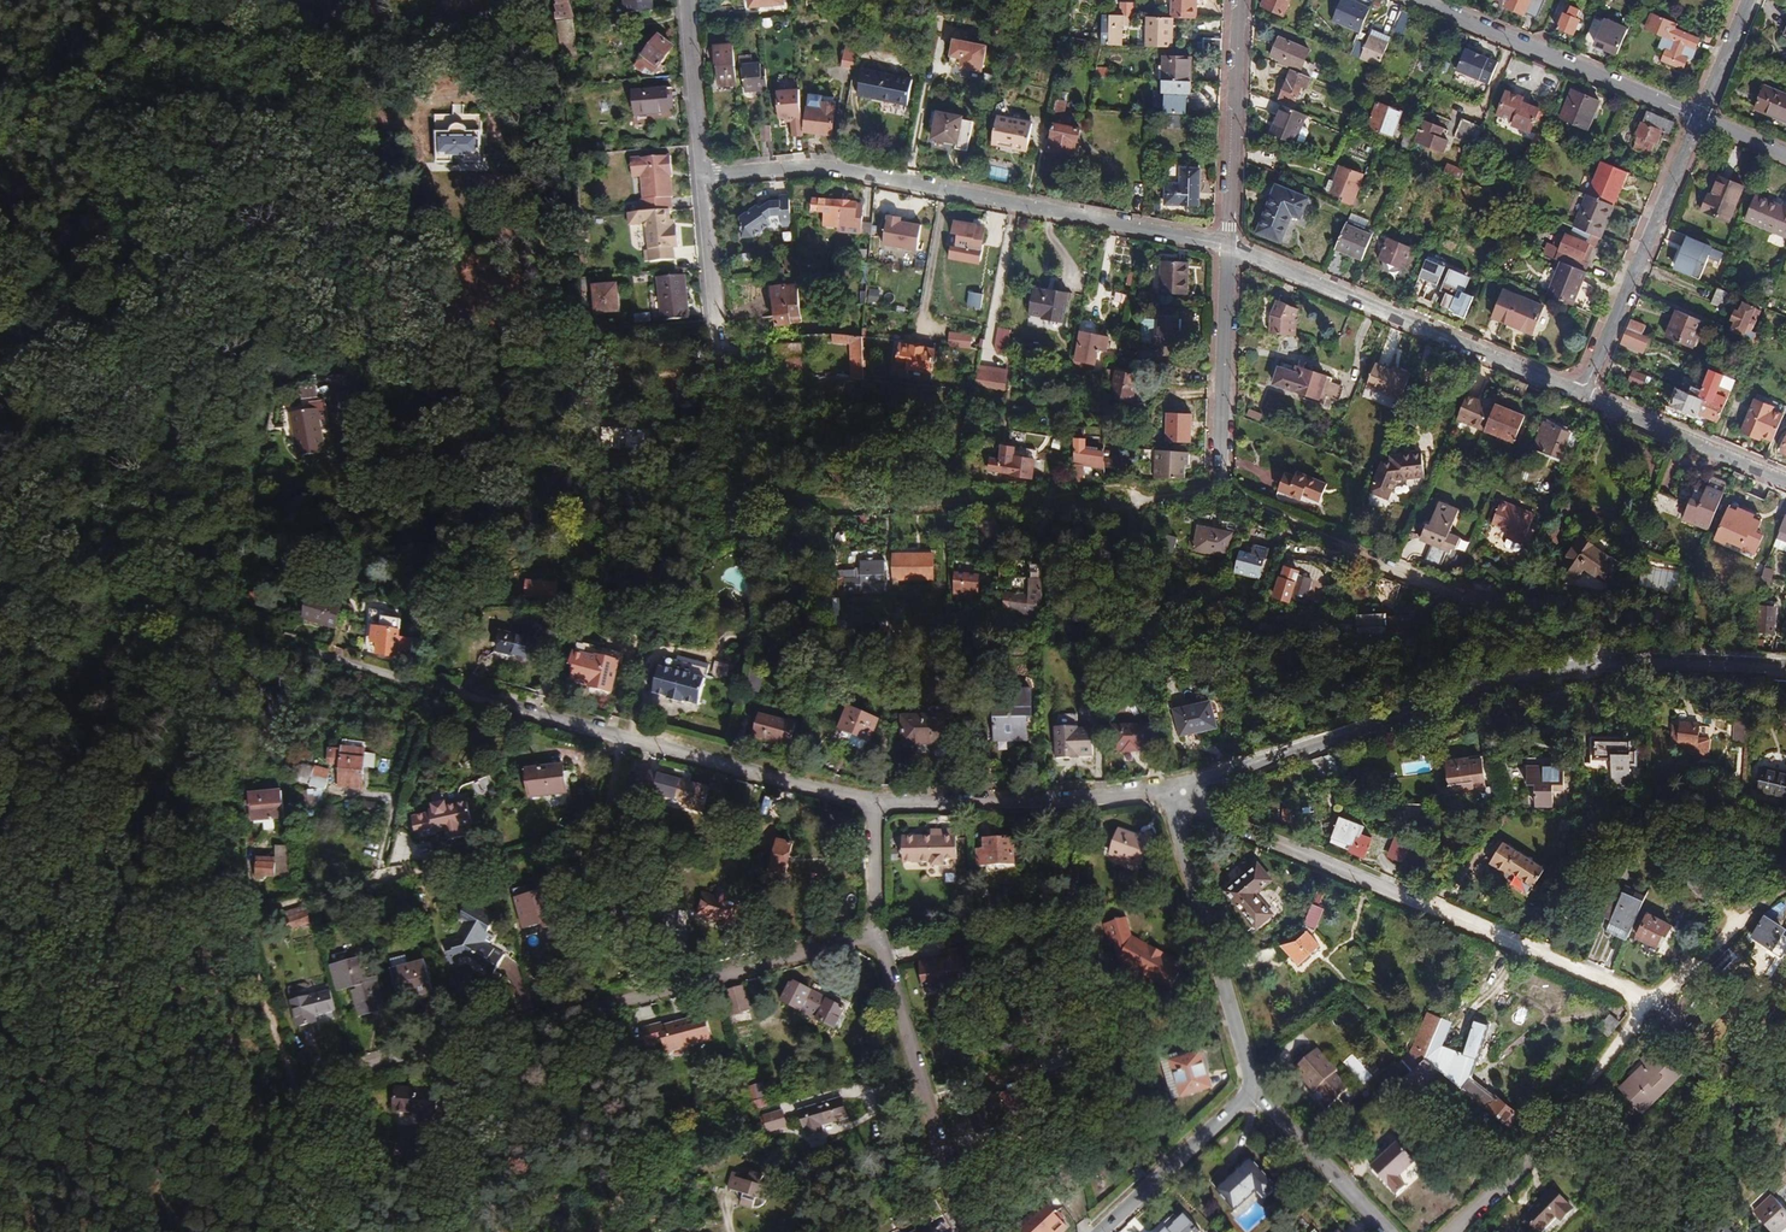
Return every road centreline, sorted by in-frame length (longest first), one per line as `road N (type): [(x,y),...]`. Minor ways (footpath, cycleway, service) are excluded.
road 1 (track): [(0,122),(59,102),(184,28),(272,5),(296,67),(303,122),(280,337),(257,375)]
road 2 (residential): [(875,802),(240,640)]
road 3 (residential): [(1179,787),(1611,666),(1785,669)]
road 4 (residential): [(296,1086),(878,933)]
road 5 (residential): [(703,174),(821,167),(1229,246)]
road 6 (track): [(1611,666),(1240,499),(1220,479),(1150,498),(1130,494)]
road 7 (residential): [(1653,1003),(1216,817),(1179,787)]
road 8 (track): [(237,922),(361,885),(598,836),(623,735)]
road 9 (track): [(257,375),(108,621),(117,639),(131,643),(240,640)]
road 10 (residential): [(1229,246),(1583,395)]
road 11 (track): [(237,922),(342,1231)]
road 12 (residential): [(1179,787),(1176,830),(1253,1088)]
road 13 (residential): [(878,933),(966,1231)]
road 14 (residential): [(1653,1003),(1536,1149),(1449,1231)]
road 15 (residential): [(1179,787),(1095,798),(875,802)]
road 16 (residential): [(1701,117),(1420,0)]
road 17 (residential): [(1583,395),(1701,117)]
road 18 (track): [(0,984),(44,992),(95,983),(237,922)]
road 19 (residential): [(1239,0),(1229,246)]
road 20 (residential): [(1229,246),(1220,479)]
road 21 (residential): [(1583,395),(1785,479)]
road 22 (residential): [(1253,1088),(1099,1231)]
road 23 (residential): [(1253,1088),(1387,1231)]
road 24 (residential): [(703,174),(687,0)]
road 25 (residential): [(718,346),(703,174)]
road 26 (residential): [(1764,892),(1653,1003)]
road 27 (residential): [(875,802),(878,933)]
road 28 (residential): [(1701,117),(1749,0)]

